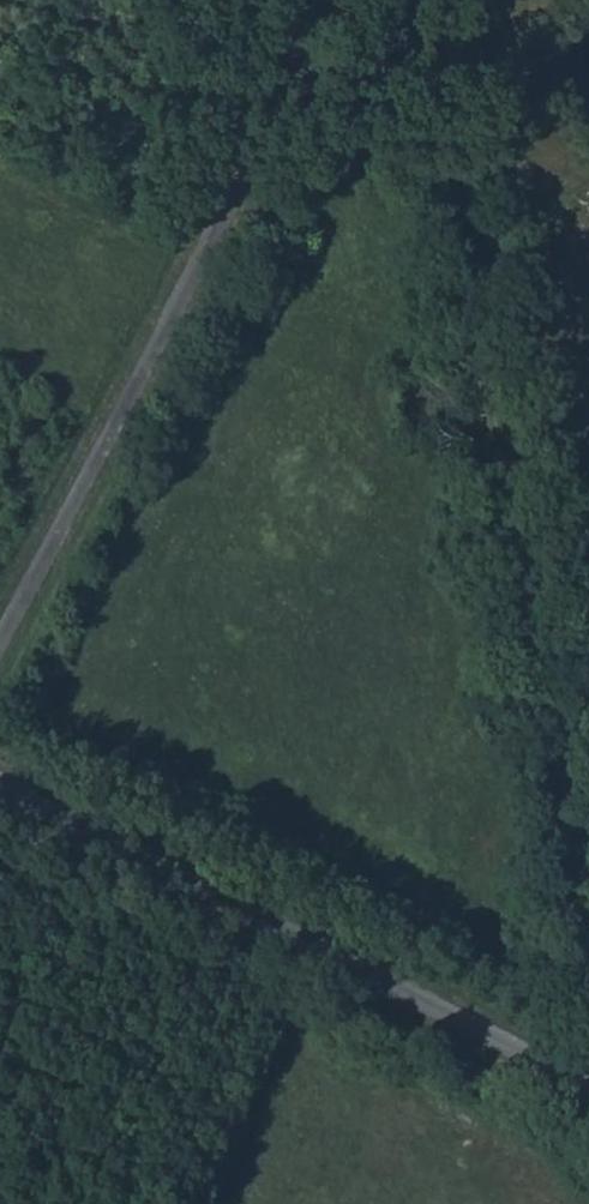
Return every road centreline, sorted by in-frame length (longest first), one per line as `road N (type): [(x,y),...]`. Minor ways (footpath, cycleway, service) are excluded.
road 1 (unclassified): [(0,656),(328,0)]
road 2 (unclassified): [(0,792),(588,1093)]

